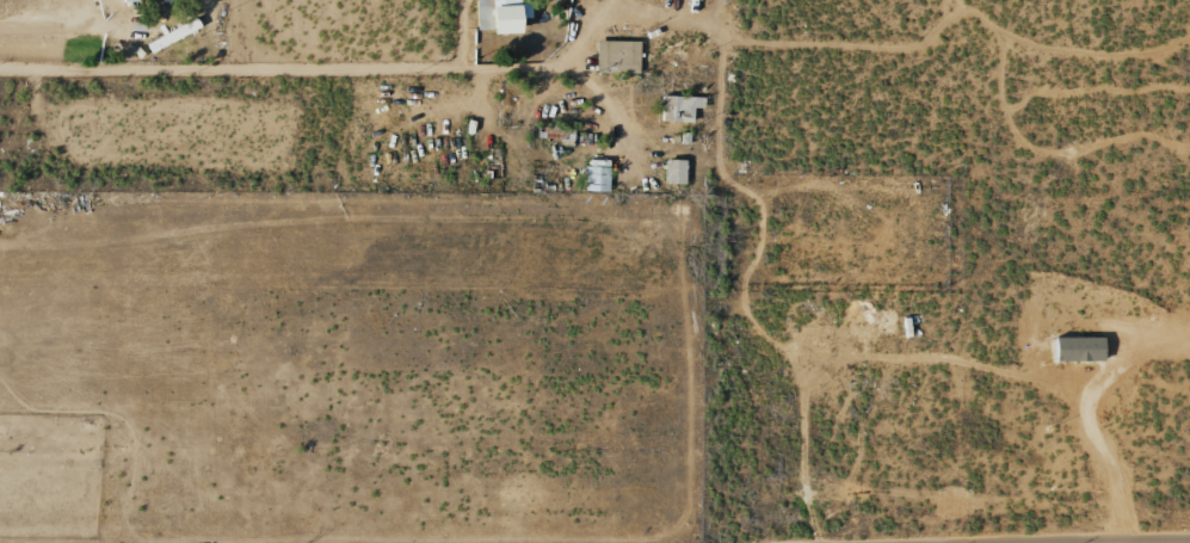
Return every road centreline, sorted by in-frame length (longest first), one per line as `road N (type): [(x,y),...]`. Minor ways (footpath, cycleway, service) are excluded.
road 1 (residential): [(0,71),(545,70)]

